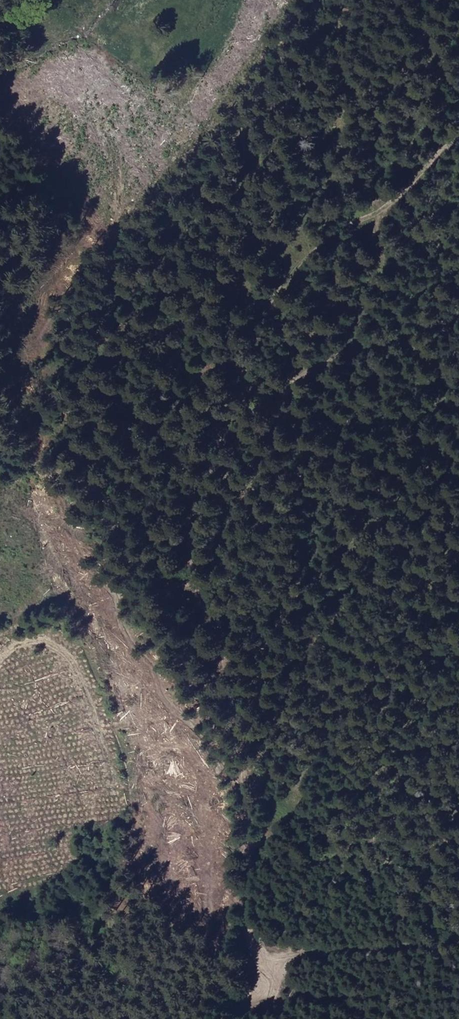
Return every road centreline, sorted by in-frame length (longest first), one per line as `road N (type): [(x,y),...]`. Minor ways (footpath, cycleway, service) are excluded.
road 1 (track): [(190,1018),(266,985),(264,956),(244,931),(239,784),(211,537),(217,456),(232,394),(293,268),(402,190),(458,132)]
road 2 (track): [(458,999),(326,1002),(298,993),(264,956)]
road 3 (track): [(458,949),(264,956)]

